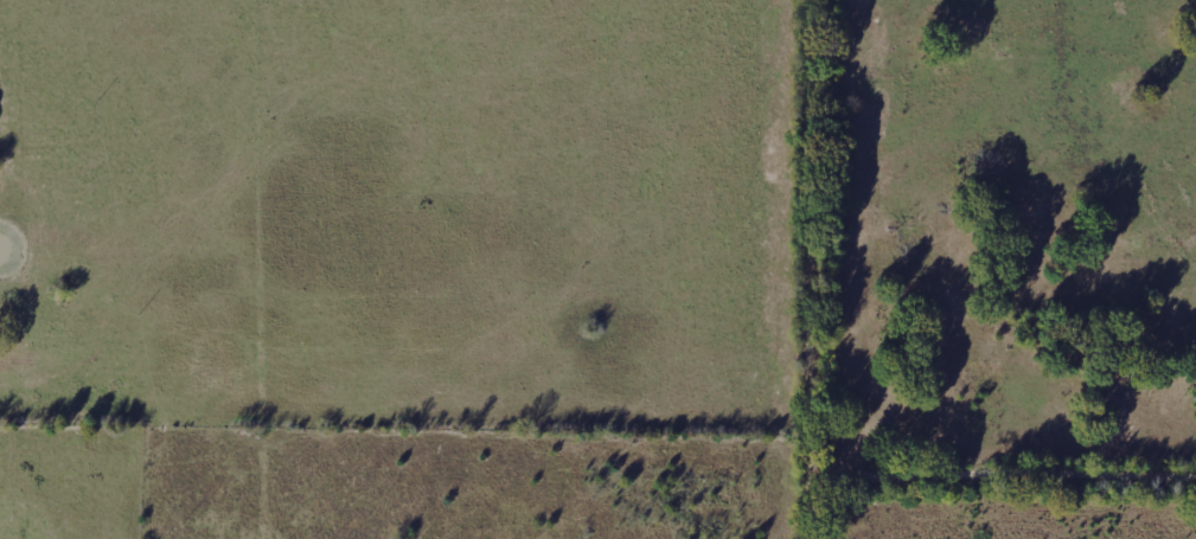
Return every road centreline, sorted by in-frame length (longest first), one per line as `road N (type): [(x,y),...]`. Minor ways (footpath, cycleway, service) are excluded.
road 1 (residential): [(818,538),(820,0)]

